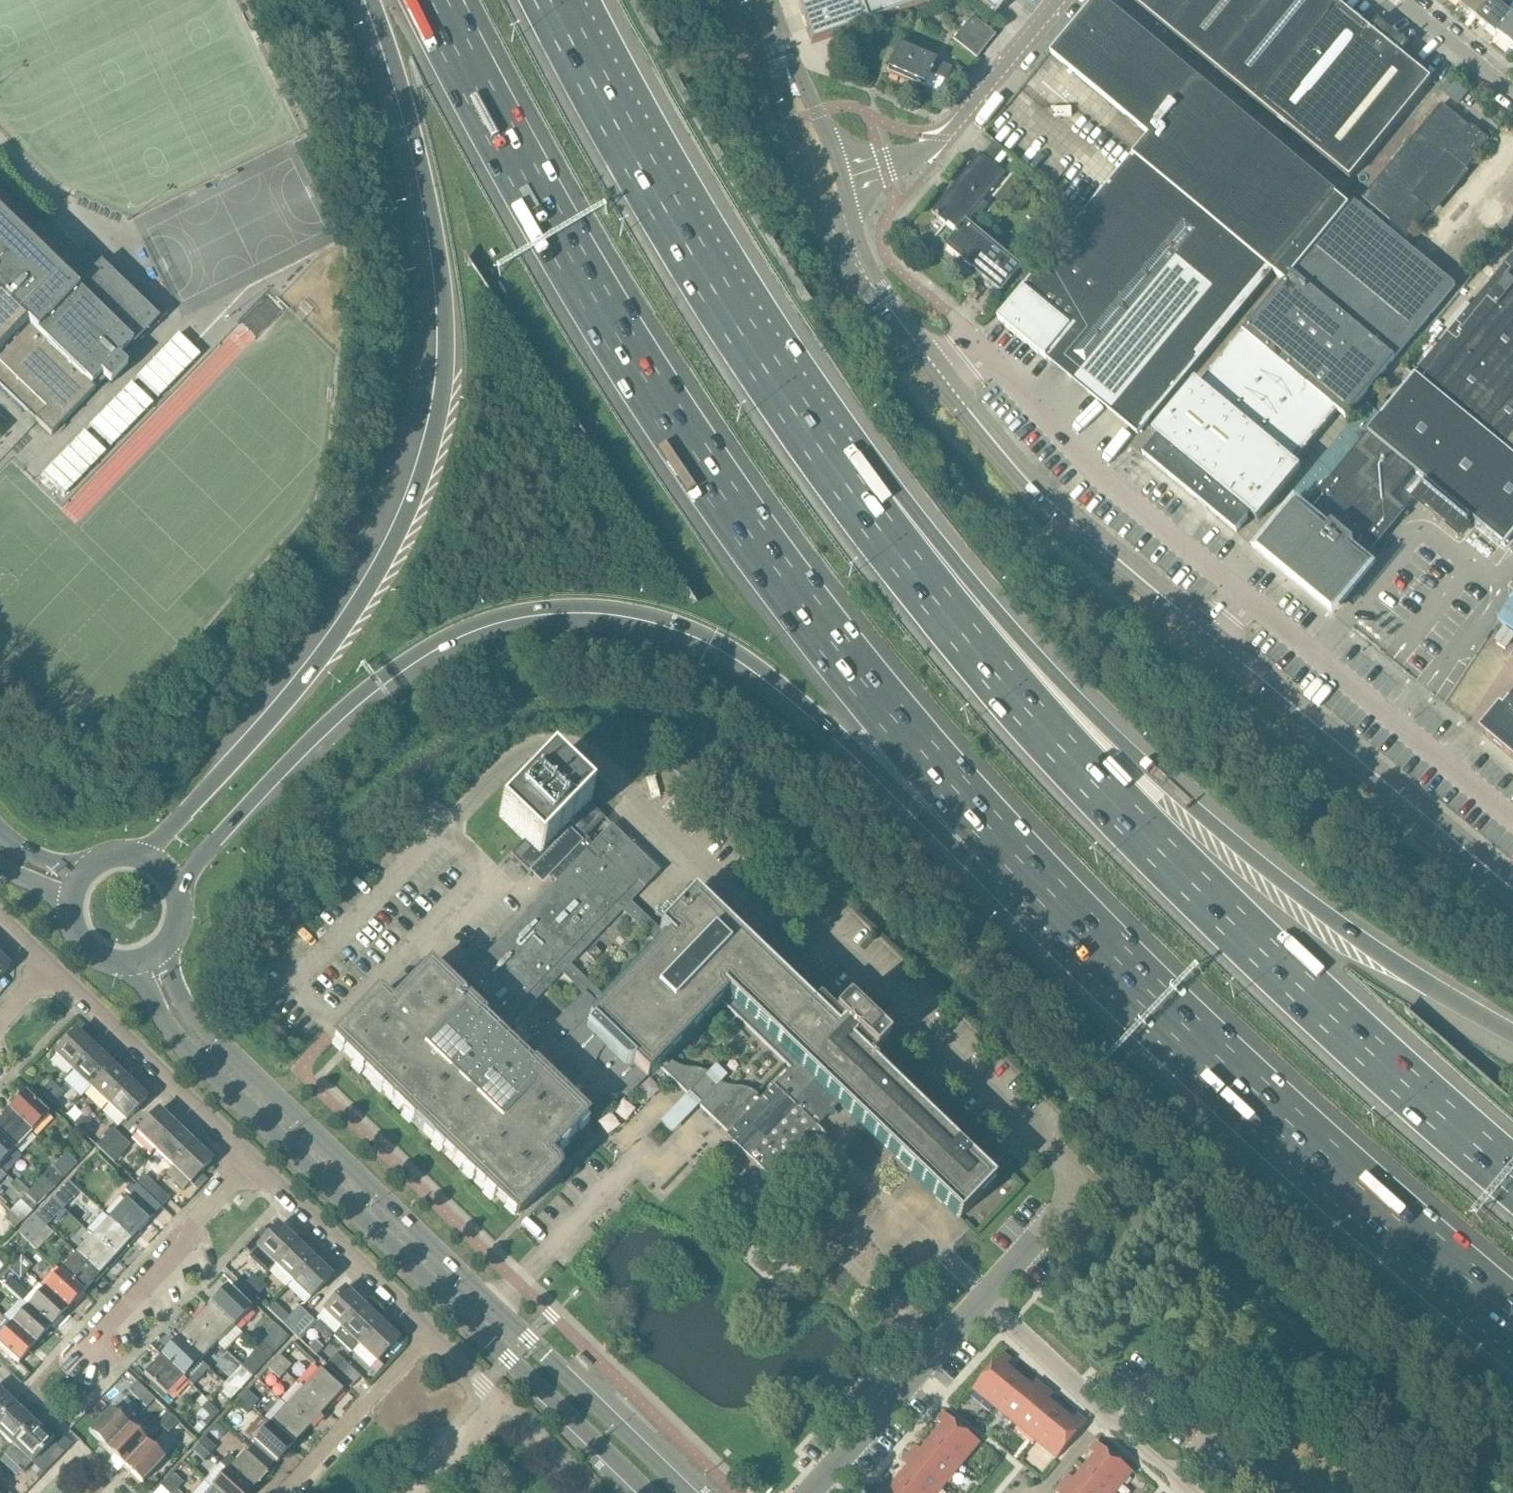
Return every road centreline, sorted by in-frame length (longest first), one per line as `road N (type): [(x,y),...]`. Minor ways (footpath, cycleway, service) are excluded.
road 1 (motorway): [(430,0),(583,282),(687,447),(821,629),(992,827)]
road 2 (motorway): [(176,886),(383,676),(478,621),(580,605),(704,633),(852,743),(992,827)]
road 3 (motorway): [(372,0),(414,137),(445,314),(442,396),(424,473),(402,531),(327,650),(143,856)]
road 4 (tertiary): [(1512,889),(1051,503),(877,292),(843,234)]
road 5 (motorway): [(1512,1175),(1284,971),(1154,843),(1029,710),(863,504)]
road 6 (motorway): [(1512,1031),(1352,930),(1221,828),(863,504)]
road 7 (secondary): [(686,1492),(204,1033),(177,993),(164,949)]
road 8 (residential): [(982,1304),(1063,1213),(1067,1174),(1058,1158),(804,914),(745,906),(631,794)]
road 9 (secondary): [(130,964),(186,1057),(646,1492)]
road 10 (motorway): [(992,827),(1204,1041),(1512,1313)]
road 11 (motorway): [(863,504),(734,319),(636,160),(552,0)]
road 12 (residential): [(252,1160),(48,964)]
road 13 (residential): [(106,1373),(88,1348),(252,1160)]
road 14 (residential): [(811,1492),(982,1304)]
road 15 (residential): [(430,1332),(252,1160)]
road 16 (unclassified): [(1060,0),(942,138),(884,166)]
road 17 (residential): [(414,1492),(492,1411),(494,1392),(430,1332)]
road 18 (residential): [(284,1492),(430,1332)]
road 19 (tertiary): [(783,59),(785,103),(809,196),(843,234)]
road 20 (residential): [(1105,1417),(982,1304)]
road 21 (unclassified): [(1512,92),(1401,0)]

